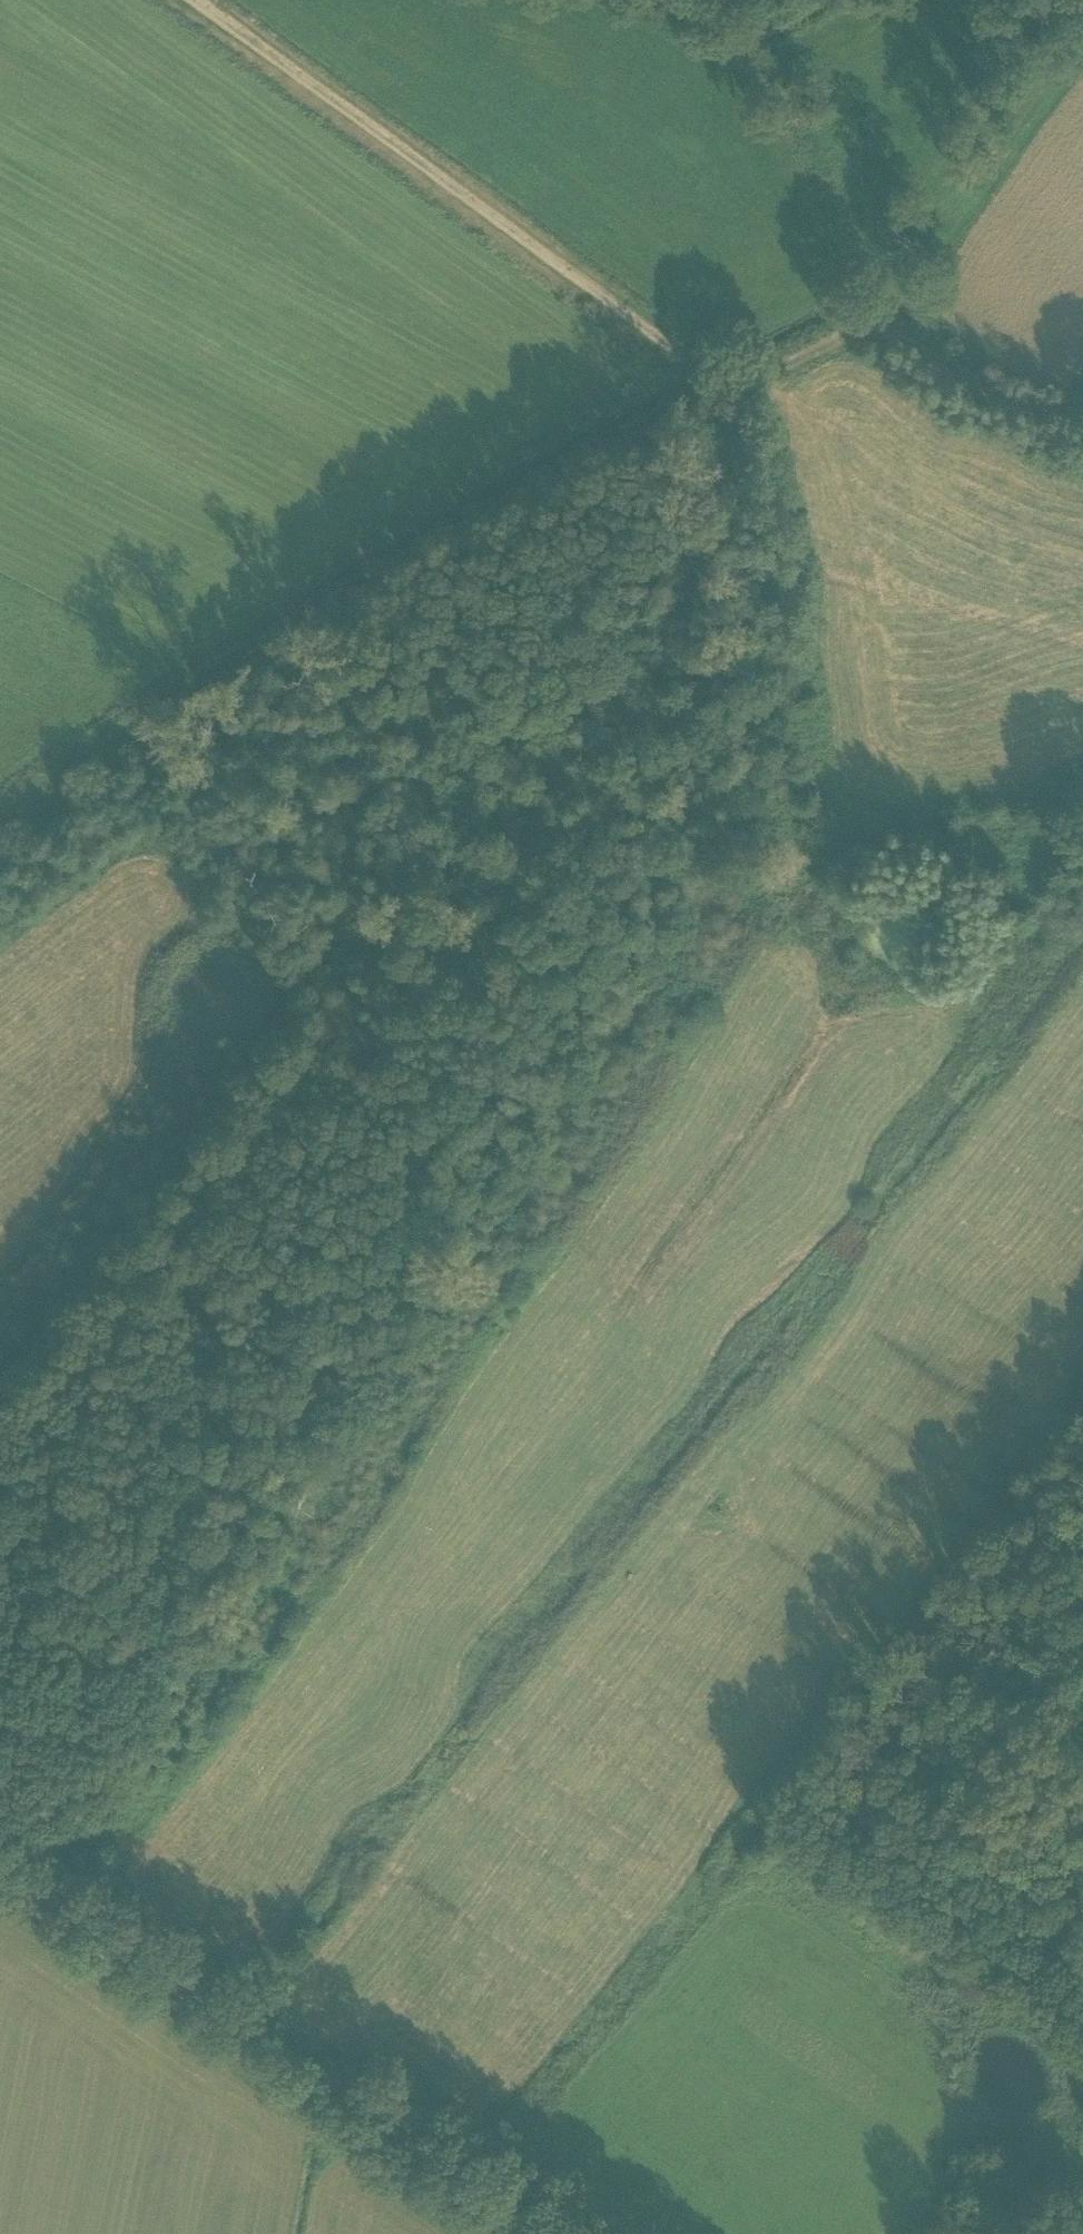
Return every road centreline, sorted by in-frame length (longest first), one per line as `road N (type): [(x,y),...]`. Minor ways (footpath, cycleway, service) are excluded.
road 1 (track): [(199,0),(636,317),(733,377),(875,304),(985,390),(1082,411)]
road 2 (track): [(0,1866),(548,2233)]

